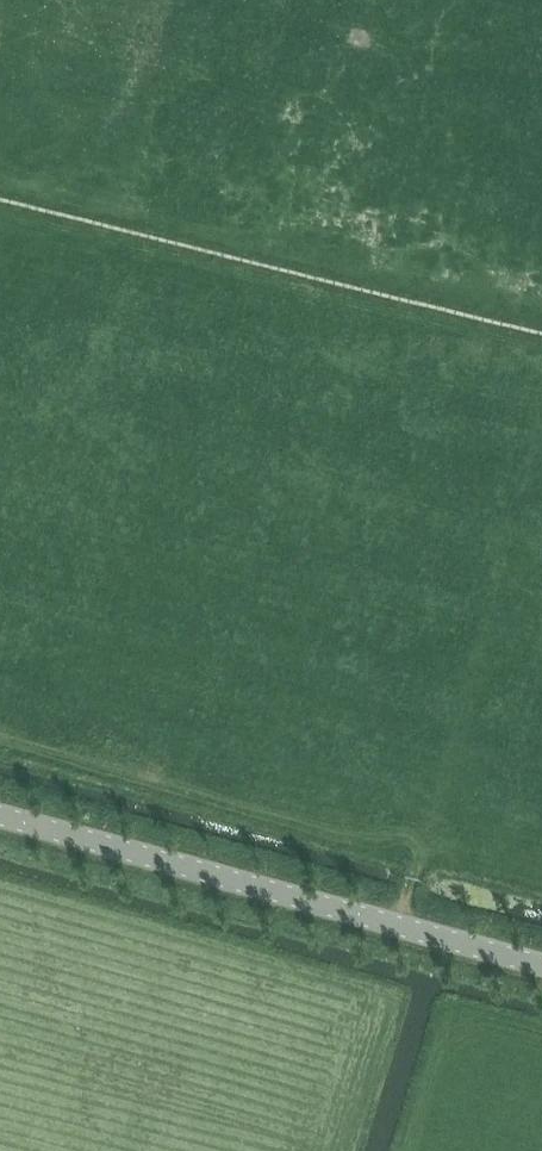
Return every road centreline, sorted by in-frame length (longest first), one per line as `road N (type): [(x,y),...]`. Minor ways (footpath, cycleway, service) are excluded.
road 1 (unclassified): [(541,966),(0,815)]

